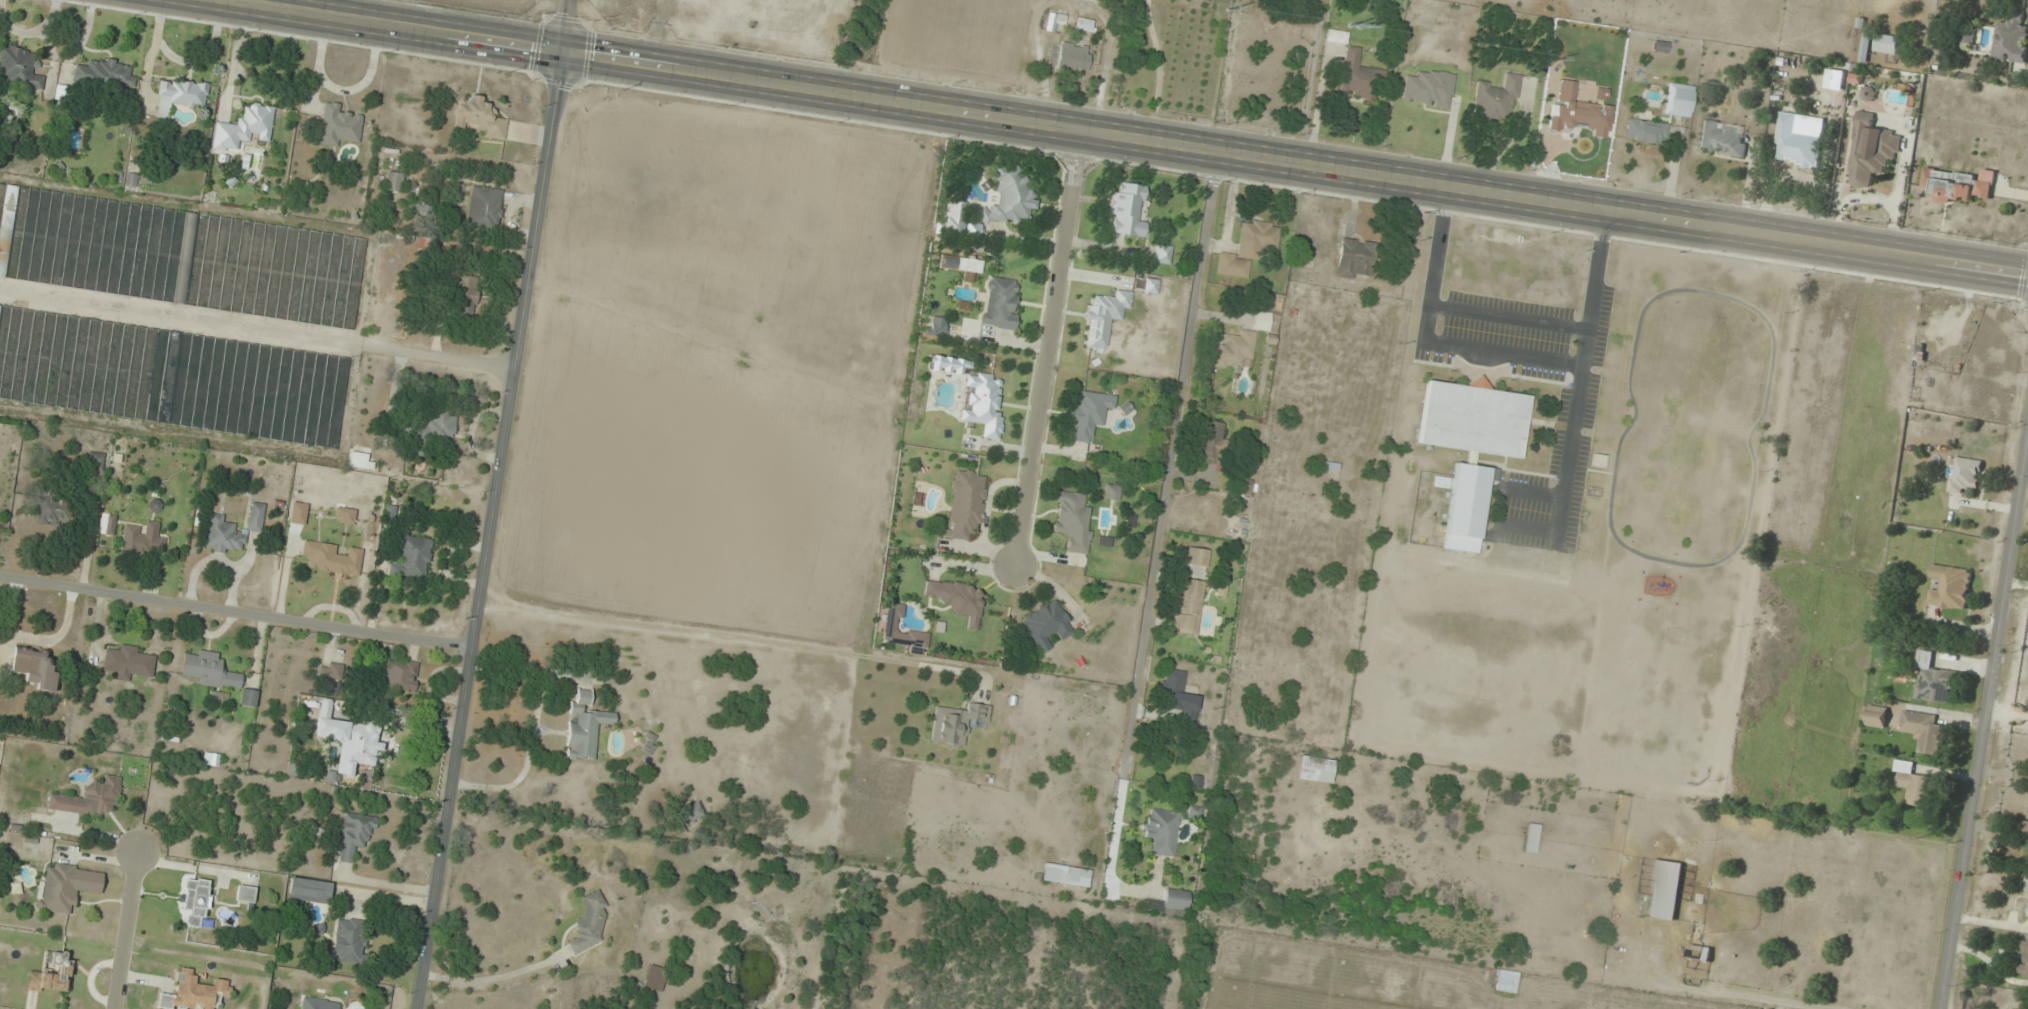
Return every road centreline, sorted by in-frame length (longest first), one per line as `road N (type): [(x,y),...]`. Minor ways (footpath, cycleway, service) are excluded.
road 1 (secondary): [(2027,270),(568,64)]
road 2 (tertiary): [(568,64),(421,1008)]
road 3 (residential): [(1213,154),(1126,764)]
road 4 (tertiary): [(1943,1008),(2027,424)]
road 5 (residential): [(475,654),(0,578)]
road 6 (residential): [(1082,136),(1019,571)]
road 7 (secondary): [(164,0),(568,64)]
road 8 (residential): [(137,850),(116,1008)]

